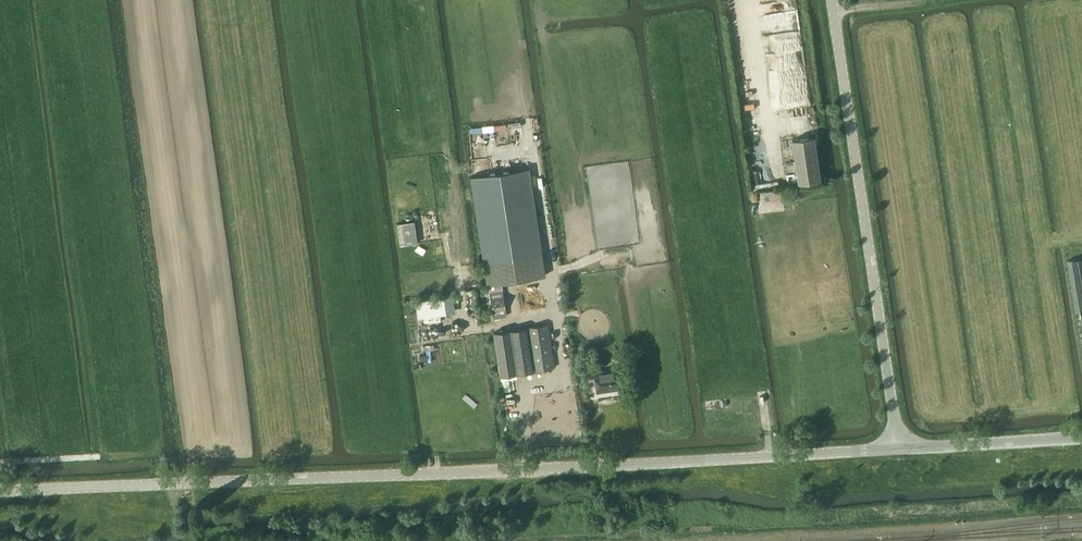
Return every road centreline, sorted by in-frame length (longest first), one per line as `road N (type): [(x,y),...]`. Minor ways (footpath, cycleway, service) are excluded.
road 1 (unclassified): [(0,496),(898,449)]
road 2 (unclassified): [(898,449),(832,0)]
road 3 (unclassified): [(898,449),(1081,438)]

